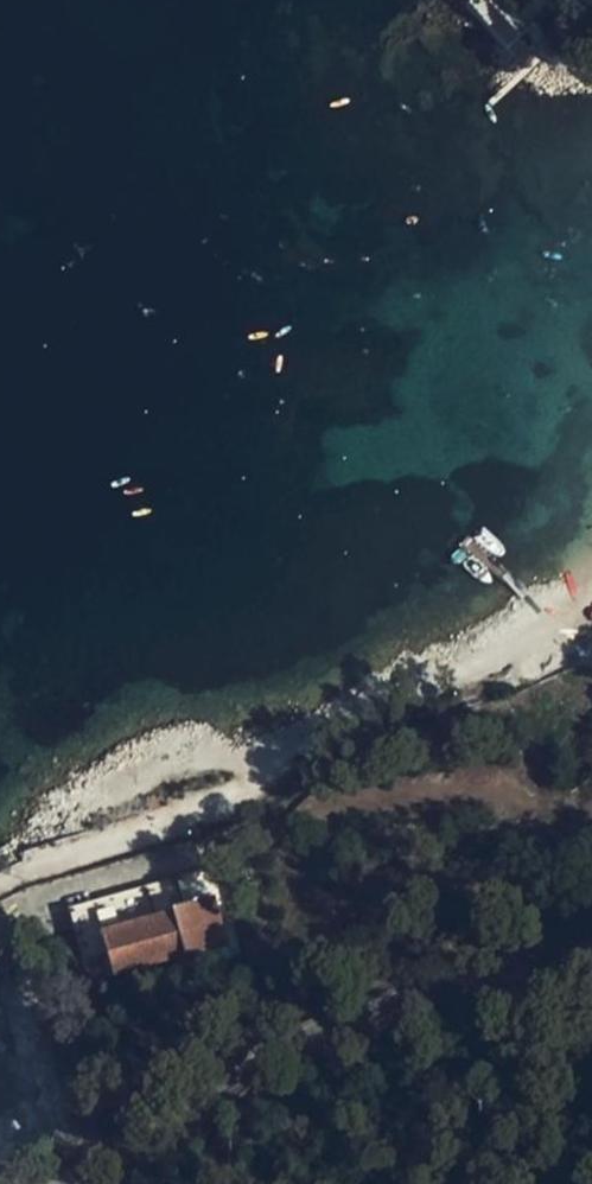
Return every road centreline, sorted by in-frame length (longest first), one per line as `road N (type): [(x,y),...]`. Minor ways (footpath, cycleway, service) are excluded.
road 1 (track): [(591,619),(370,709),(298,751),(227,810),(11,887),(0,903)]
road 2 (residential): [(591,963),(540,981),(436,993),(317,1028),(77,1183)]

